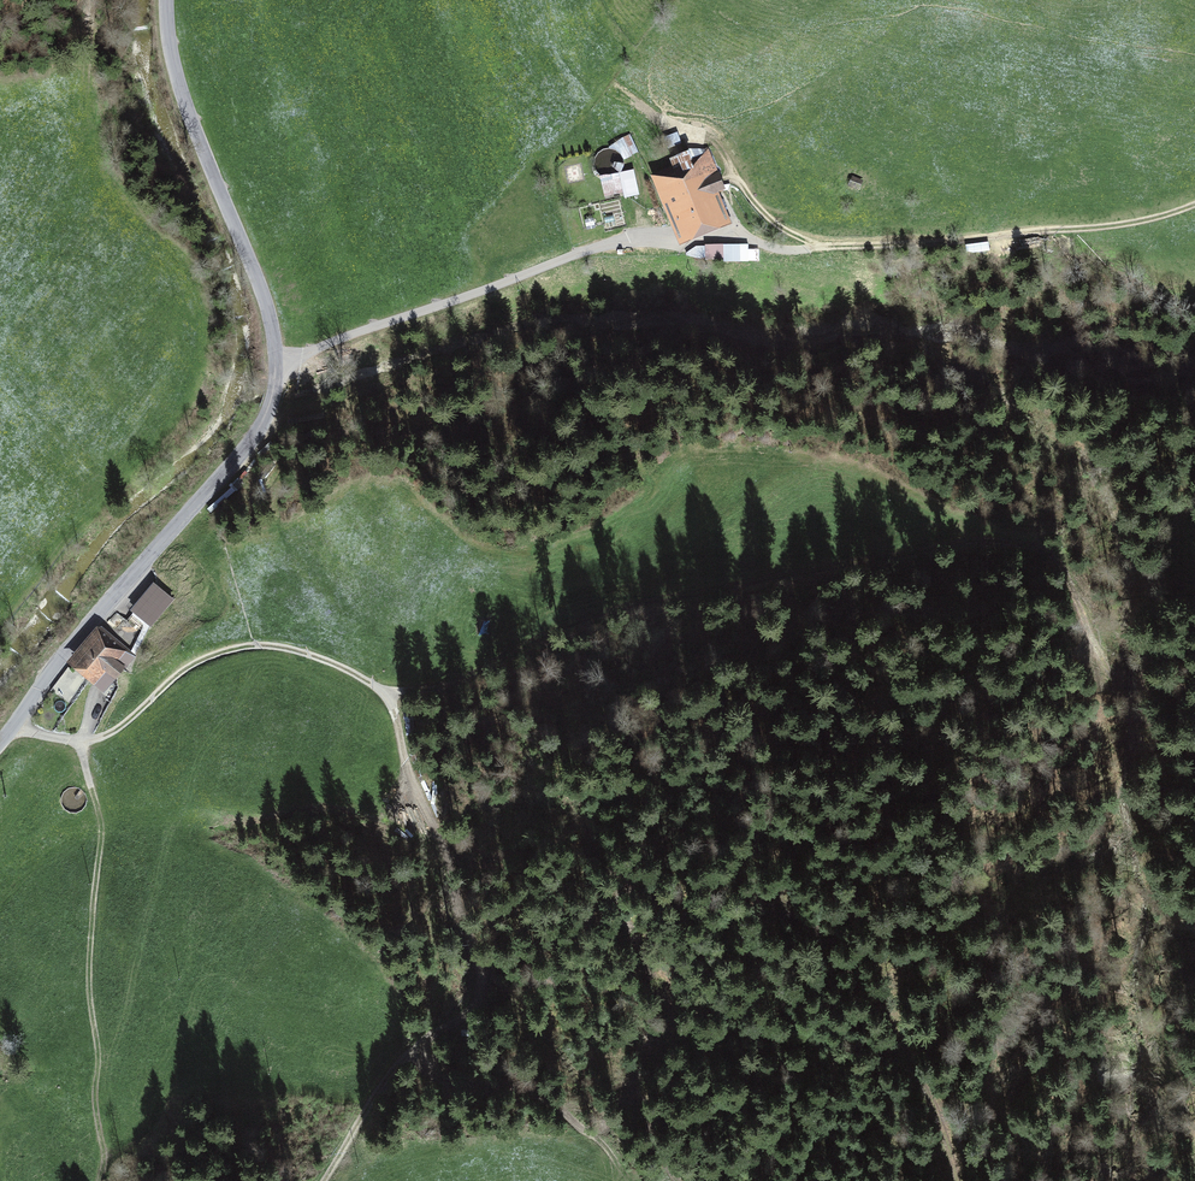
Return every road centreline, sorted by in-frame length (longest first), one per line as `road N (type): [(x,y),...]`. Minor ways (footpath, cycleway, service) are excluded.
road 1 (track): [(958,1180),(941,1121),(900,1042),(856,987),(660,918),(649,922),(643,950),(664,1018),(610,1126),(588,1134),(544,1100),(455,1084),(419,1066),(413,1050),(469,1012),(475,972),(450,869),(408,773),(390,705),(343,668),(283,647),(211,654),(108,732),(80,741)]
road 2 (track): [(380,689),(452,684),(574,622),(681,591),(990,541),(1056,558),(1107,668),(1127,687),(1140,681),(1165,617),(1194,581)]
road 3 (track): [(275,362),(624,241),(741,239),(791,250),(951,241),(1119,226),(1194,205)]
road 4 (unclassified): [(166,0),(182,98),(263,297),(273,394),(240,455),(72,642),(0,740)]
road 5 (track): [(103,1180),(89,957),(101,833),(80,741)]
road 6 (track): [(824,247),(763,212),(710,138),(666,125),(620,89)]

